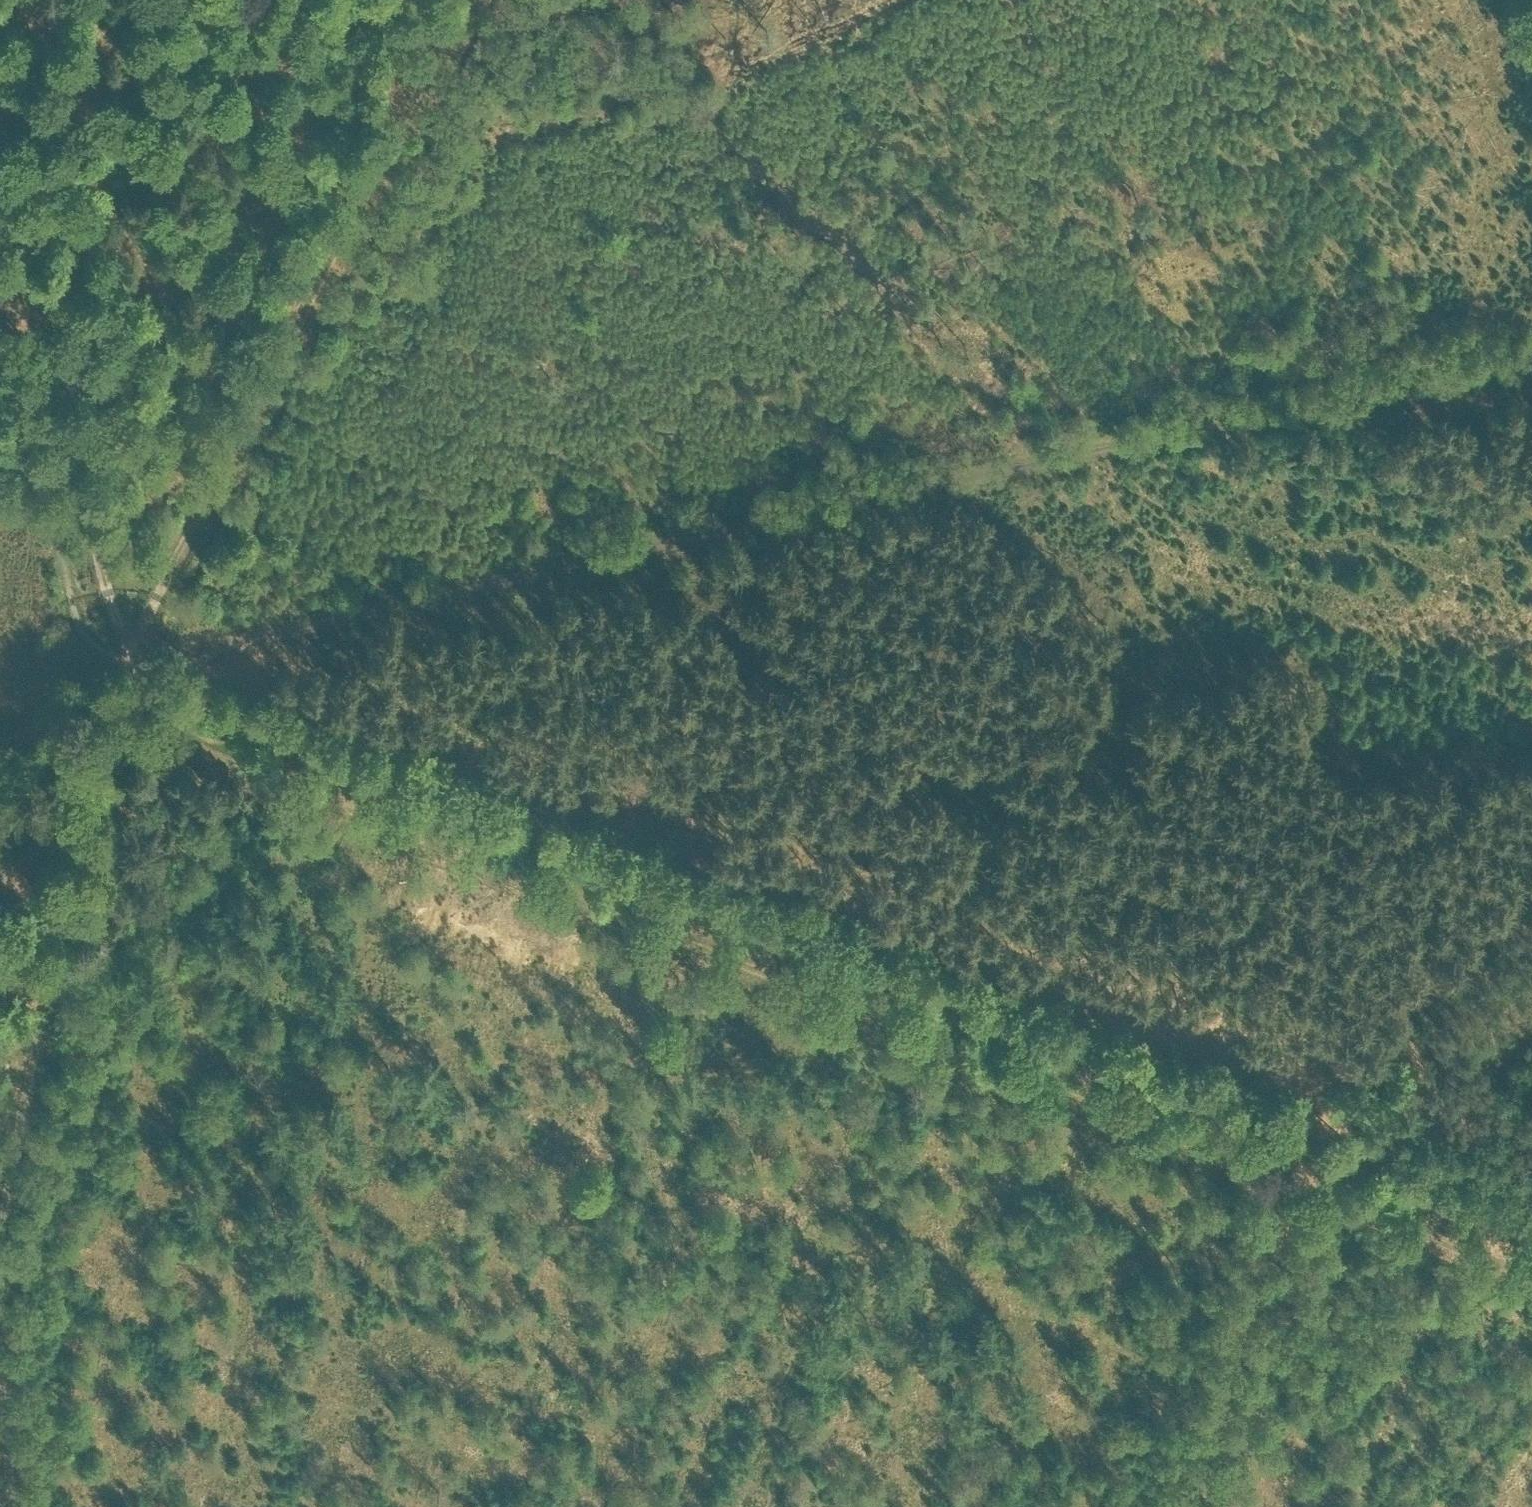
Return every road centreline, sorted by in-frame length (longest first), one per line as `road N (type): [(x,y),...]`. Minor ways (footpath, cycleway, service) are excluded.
road 1 (track): [(1531,357),(131,653),(90,523),(0,139)]
road 2 (track): [(1531,1274),(120,717)]
road 3 (track): [(19,1506),(1,1249),(104,739)]
road 4 (track): [(136,673),(131,653),(142,628),(466,0)]
road 5 (track): [(1184,1506),(1290,1177),(1531,876)]

